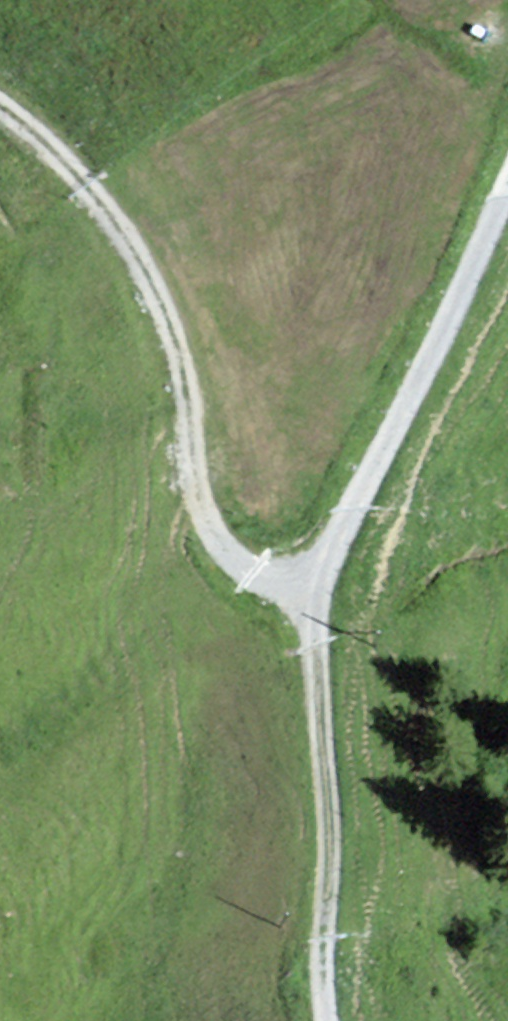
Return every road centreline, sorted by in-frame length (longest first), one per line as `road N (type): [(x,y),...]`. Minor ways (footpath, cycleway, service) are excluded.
road 1 (track): [(309,582),(253,573),(222,548),(201,510),(158,308),(76,177),(0,115)]
road 2 (track): [(309,582),(330,1020)]
road 3 (track): [(507,194),(429,363),(309,582)]

